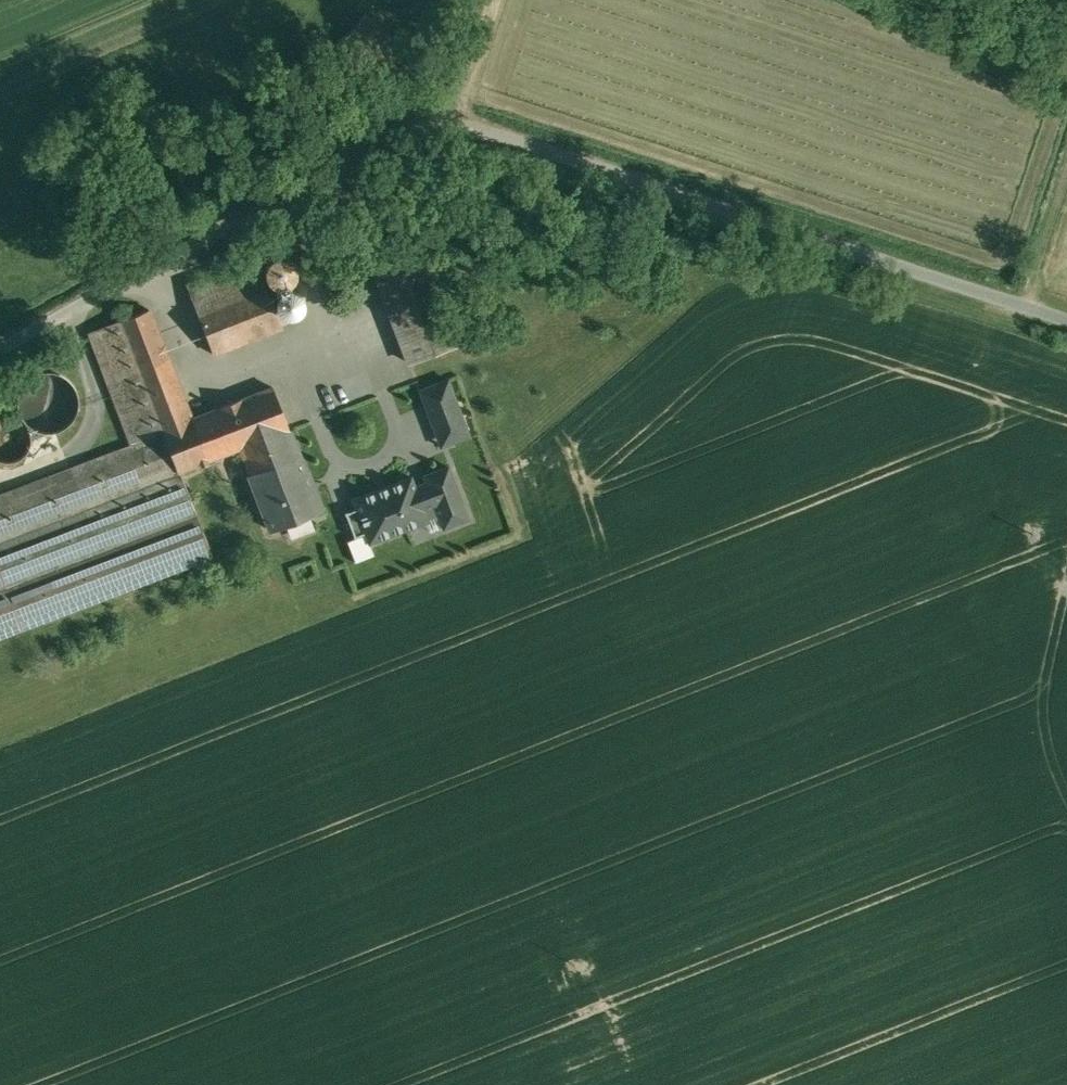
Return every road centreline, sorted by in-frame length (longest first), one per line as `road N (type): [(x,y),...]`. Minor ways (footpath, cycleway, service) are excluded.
road 1 (unclassified): [(0,352),(425,128),(524,131),(1066,313)]

